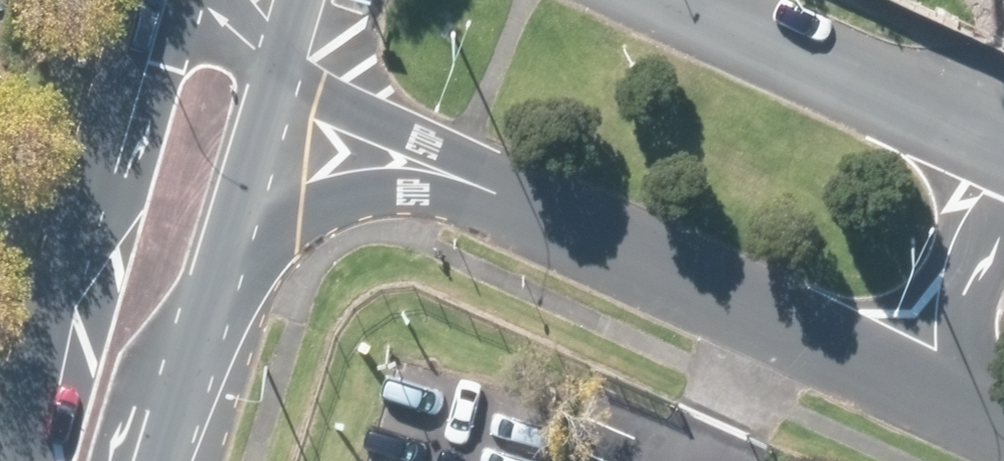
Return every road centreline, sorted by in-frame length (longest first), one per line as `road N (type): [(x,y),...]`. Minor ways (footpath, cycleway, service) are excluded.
road 1 (tertiary): [(1003,416),(563,197),(469,161),(355,146)]
road 2 (secondary): [(40,460),(64,291),(113,144),(123,21)]
road 3 (tertiary): [(680,0),(1003,145)]
road 4 (secondary): [(297,156),(139,460)]
road 5 (secondary): [(297,156),(238,147),(186,119),(146,75),(123,21)]
road 6 (secondary): [(470,0),(446,73),(407,118),(355,146)]

